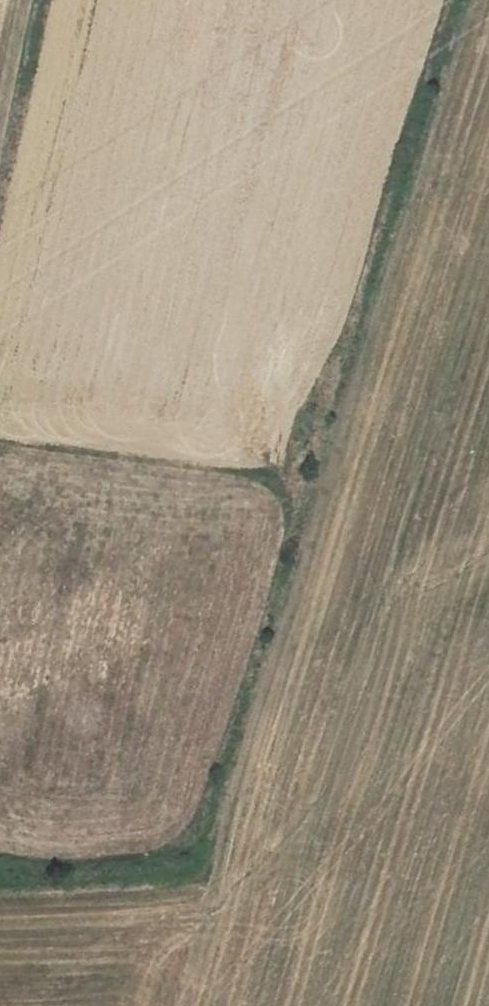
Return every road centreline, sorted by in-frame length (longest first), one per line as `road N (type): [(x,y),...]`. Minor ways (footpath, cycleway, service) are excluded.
road 1 (track): [(37,0),(0,175)]

